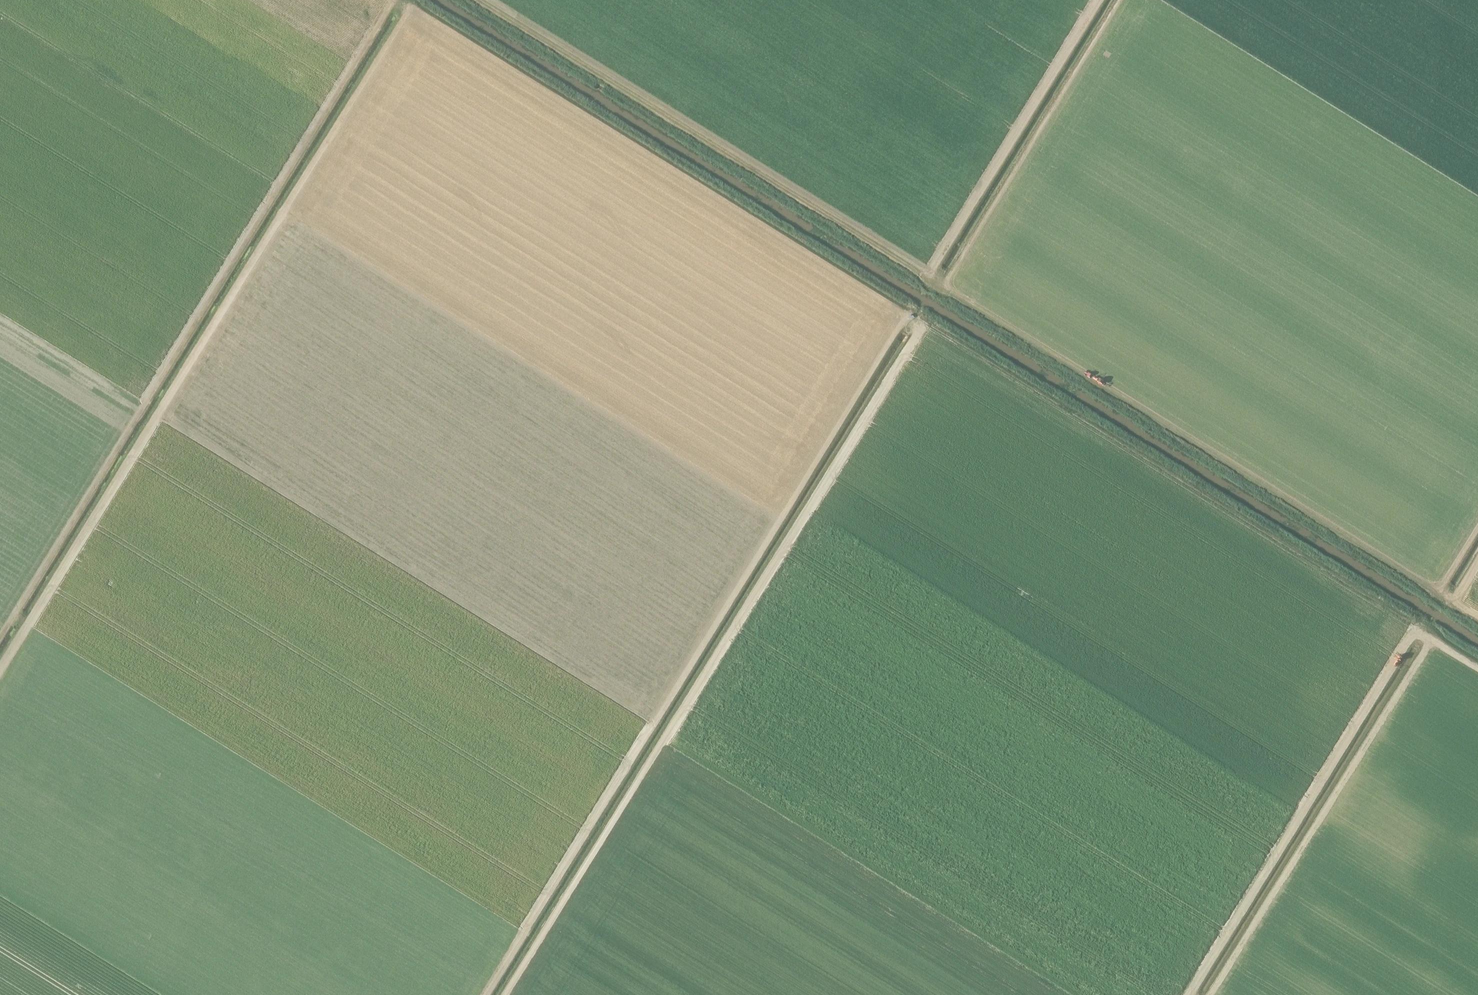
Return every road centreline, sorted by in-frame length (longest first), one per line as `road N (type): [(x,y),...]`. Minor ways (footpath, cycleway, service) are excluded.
road 1 (track): [(1477,668),(1416,632),(1189,994)]

